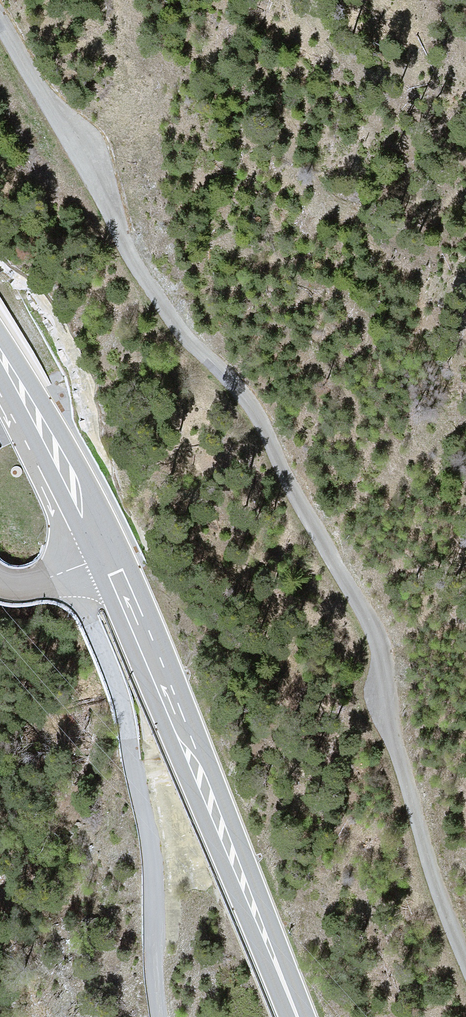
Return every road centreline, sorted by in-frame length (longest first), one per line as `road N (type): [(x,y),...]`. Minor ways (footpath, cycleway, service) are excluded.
road 1 (unclassified): [(0,20),(136,265),(175,323),(248,402),(363,611),(431,872),(465,963)]
road 2 (primary): [(105,554),(295,1016)]
road 3 (primary): [(0,354),(105,554)]

